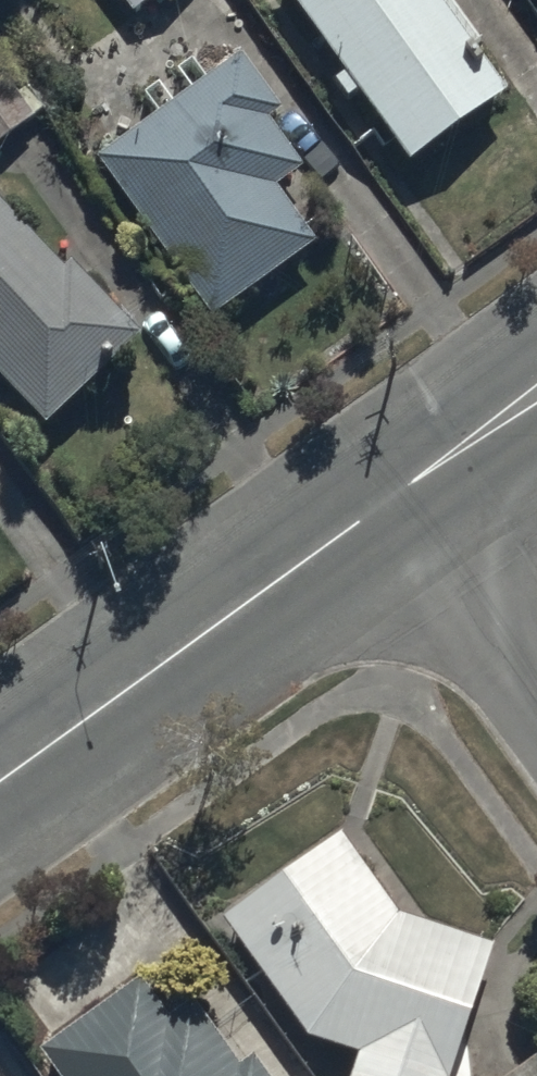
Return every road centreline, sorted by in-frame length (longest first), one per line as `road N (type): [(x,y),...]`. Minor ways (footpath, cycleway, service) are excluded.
road 1 (tertiary): [(0,780),(388,500)]
road 2 (residential): [(536,707),(388,500)]
road 3 (tertiary): [(388,500),(536,394)]

